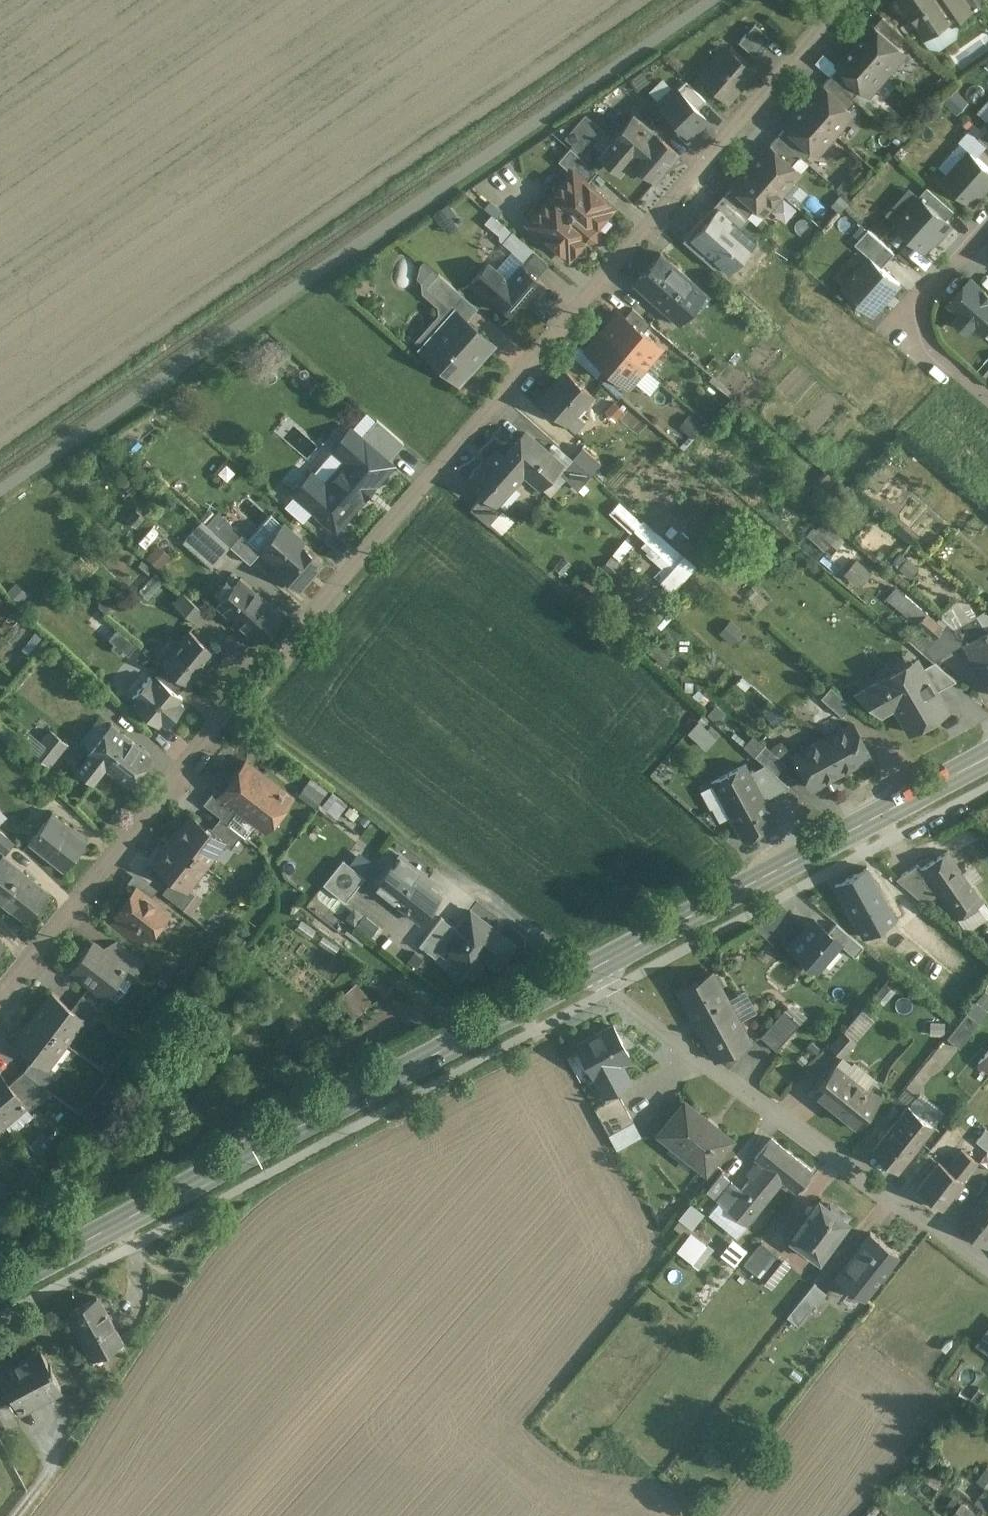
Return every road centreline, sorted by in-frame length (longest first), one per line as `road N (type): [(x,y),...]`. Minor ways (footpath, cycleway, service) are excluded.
road 1 (residential): [(0,1002),(409,499),(848,0)]
road 2 (primary): [(586,972),(0,1287)]
road 3 (residential): [(987,1260),(586,972)]
road 4 (primary): [(987,758),(586,972)]
road 5 (track): [(237,709),(461,881)]
road 6 (residential): [(987,395),(922,340),(917,306),(987,224)]

